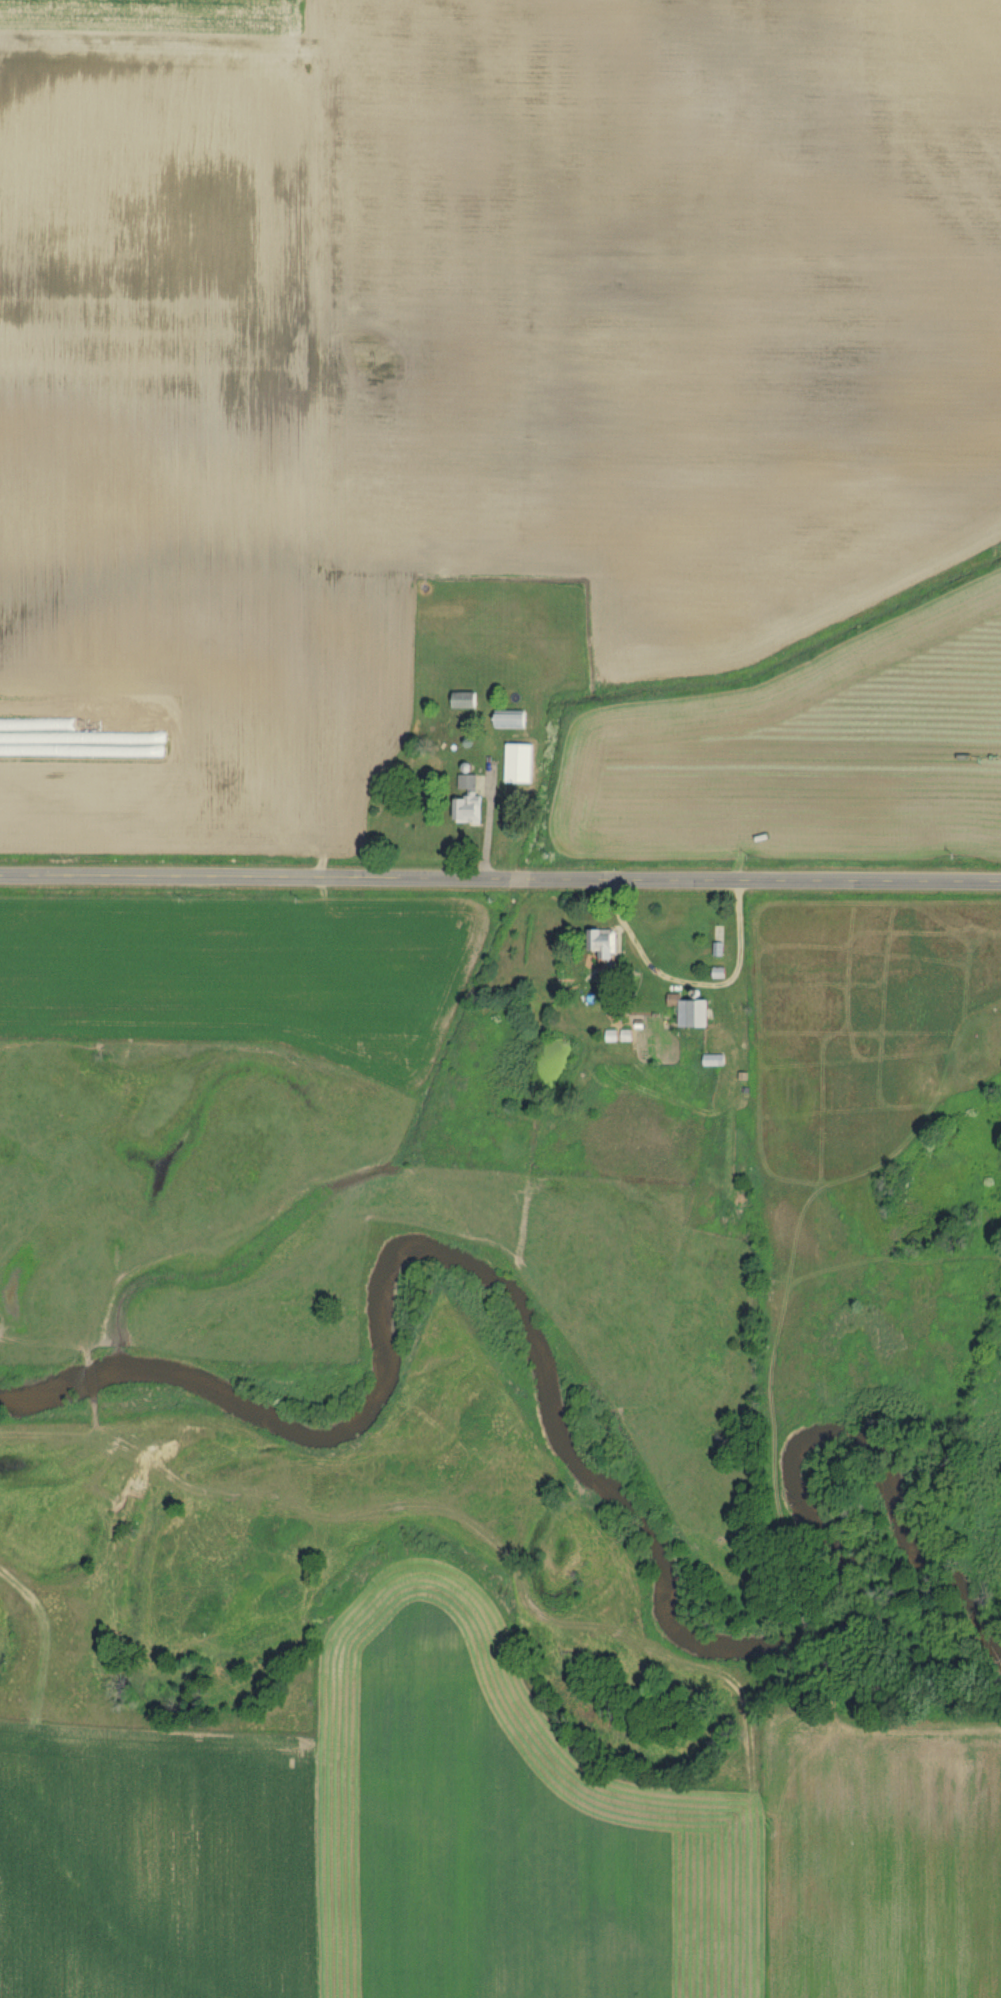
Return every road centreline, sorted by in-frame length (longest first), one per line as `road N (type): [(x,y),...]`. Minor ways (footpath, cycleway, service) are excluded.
road 1 (tertiary): [(0,879),(1000,883)]

